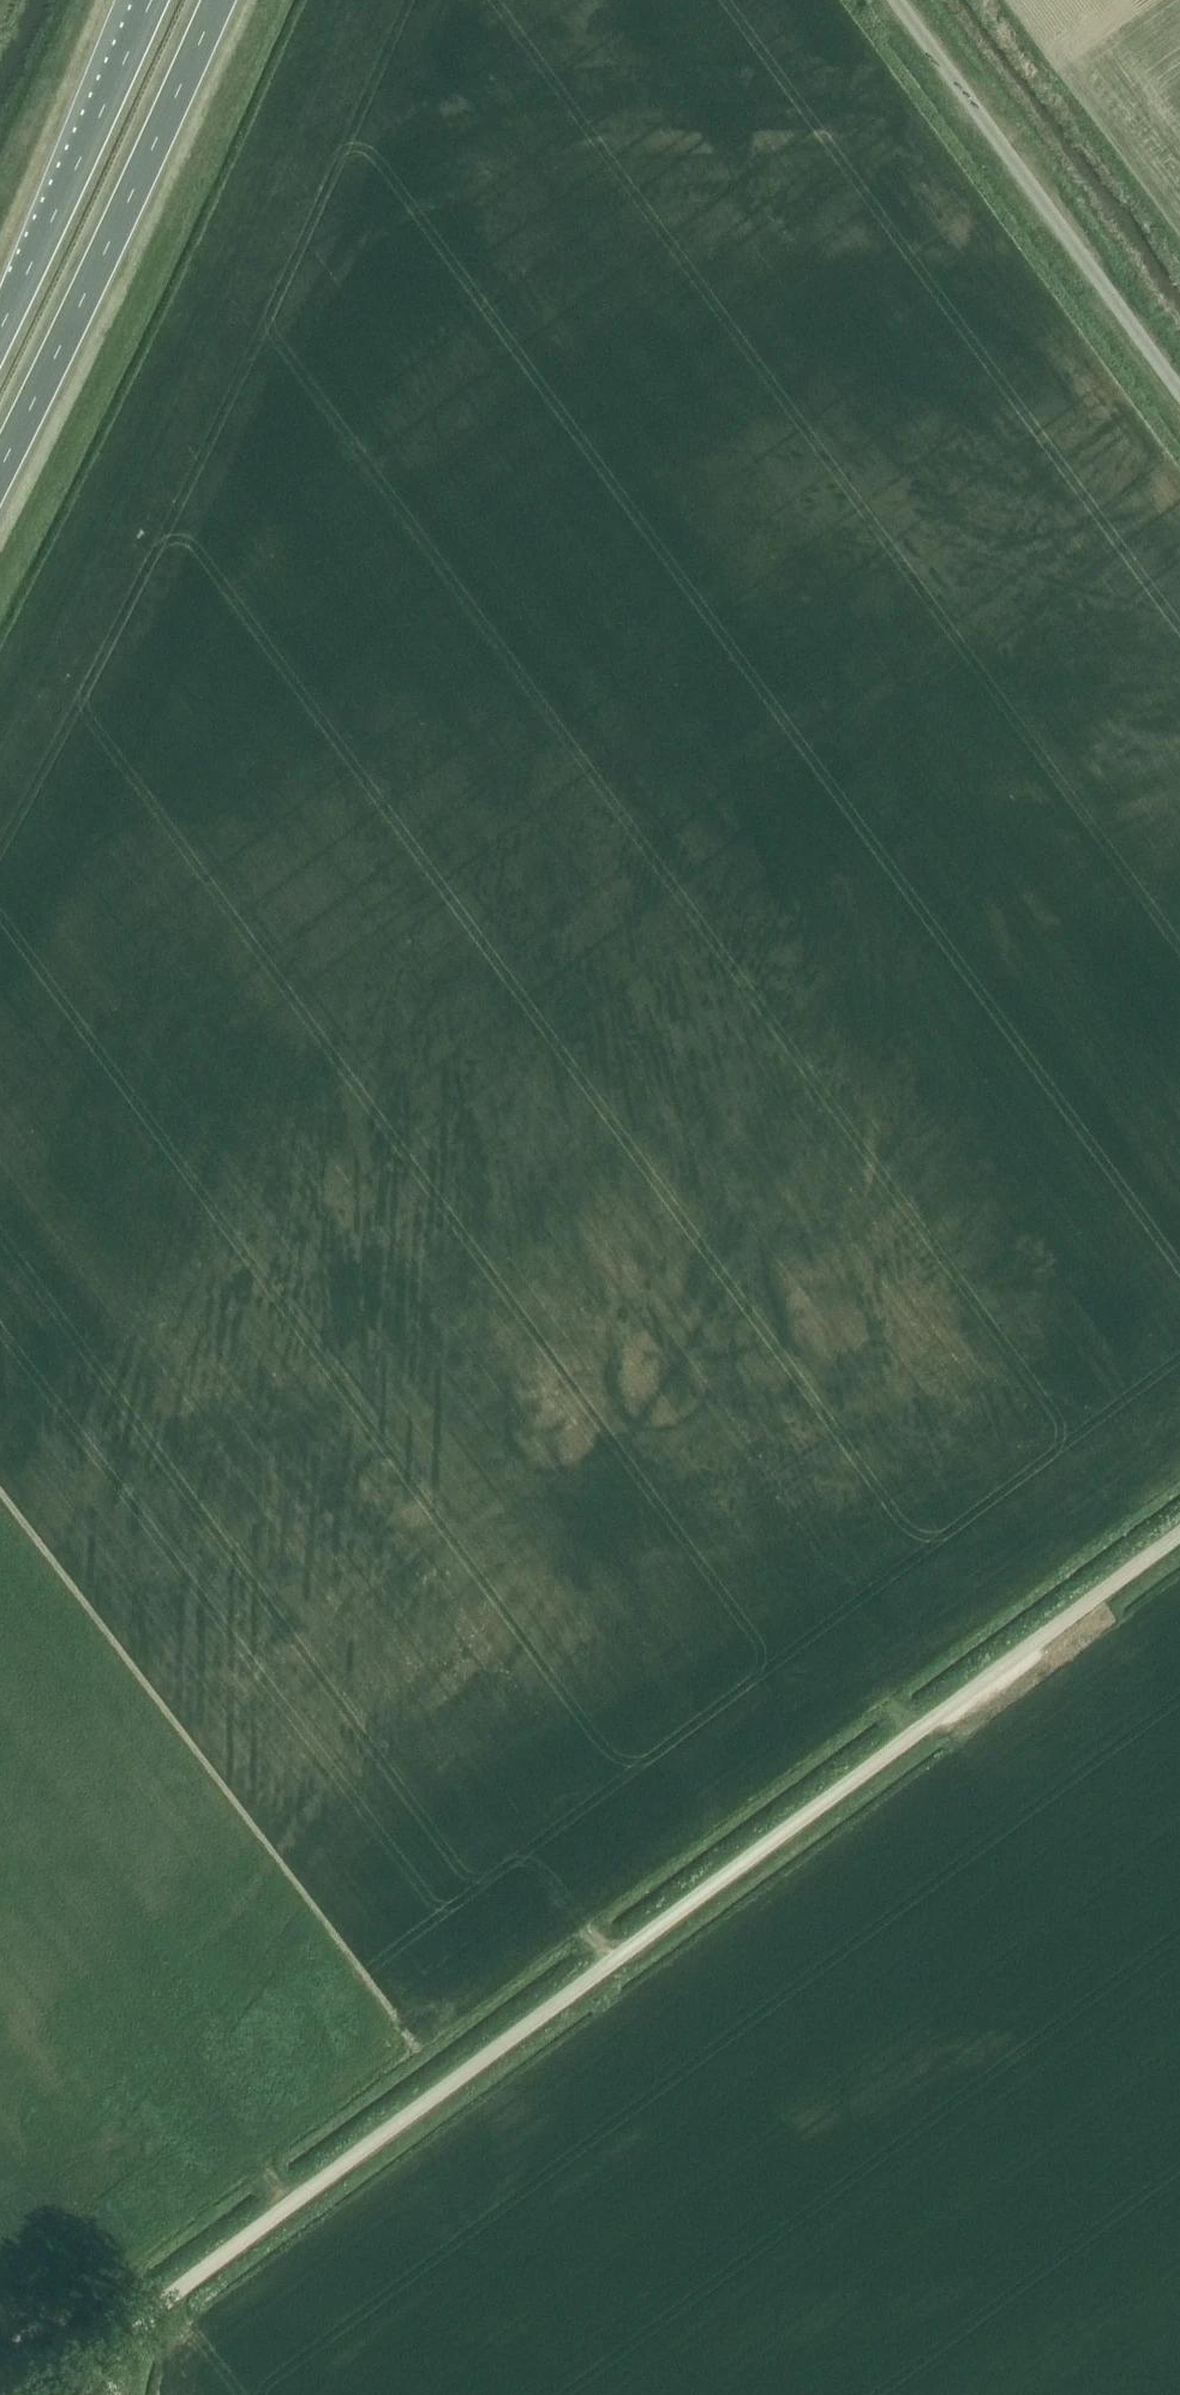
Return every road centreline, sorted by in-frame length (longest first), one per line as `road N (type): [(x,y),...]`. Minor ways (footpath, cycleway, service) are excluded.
road 1 (unclassified): [(93,2394),(103,2321),(160,2250),(1179,1506)]
road 2 (trunk): [(0,465),(77,316),(216,0)]
road 3 (unclassified): [(1179,410),(890,0)]
road 4 (trunk): [(149,0),(0,324)]

